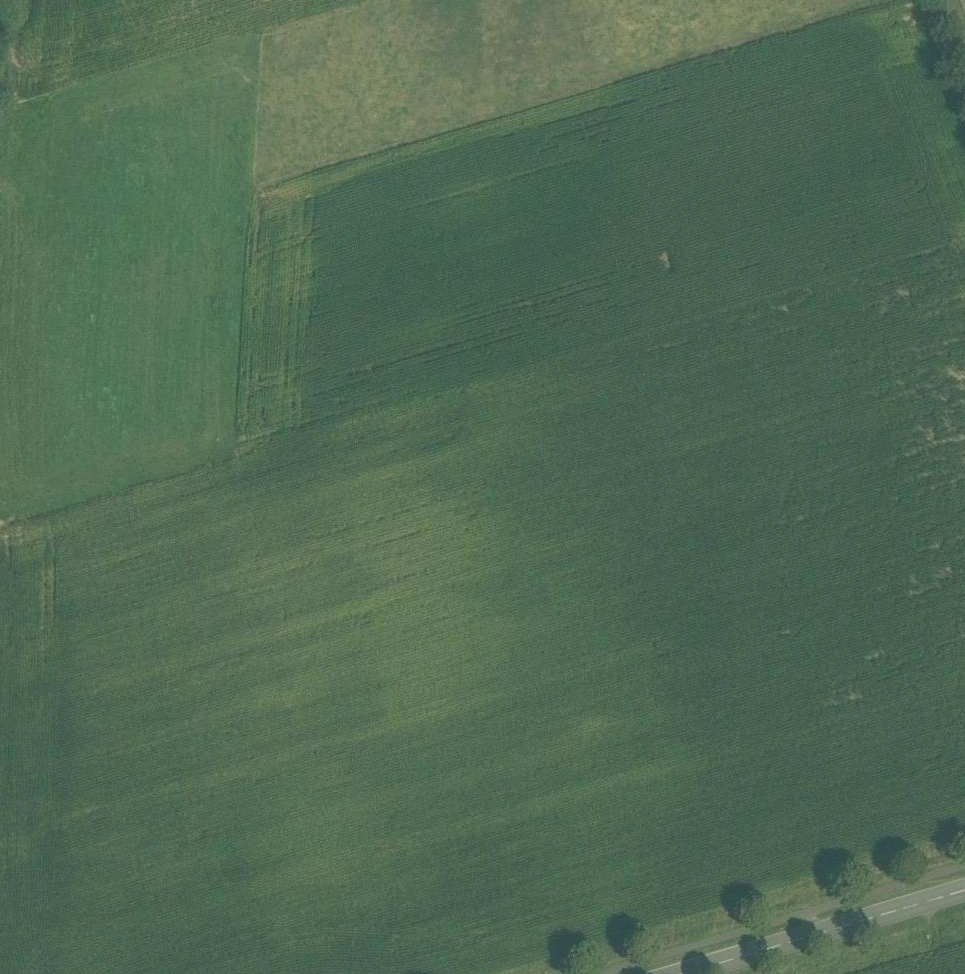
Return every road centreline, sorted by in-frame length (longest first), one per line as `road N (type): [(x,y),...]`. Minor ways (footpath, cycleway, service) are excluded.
road 1 (tertiary): [(684,973),(964,890)]

